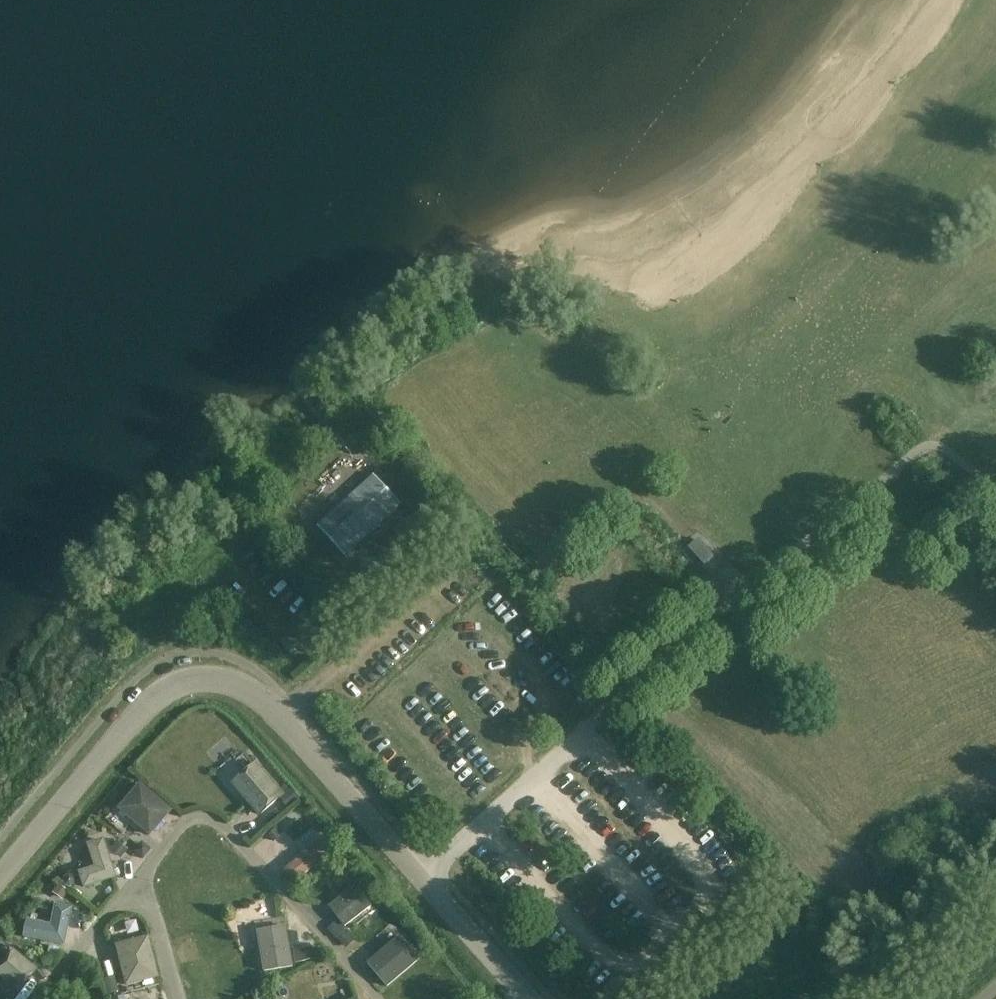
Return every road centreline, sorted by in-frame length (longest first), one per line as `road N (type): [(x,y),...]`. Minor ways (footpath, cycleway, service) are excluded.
road 1 (unclassified): [(531,998),(272,708),(242,689),(204,683),(167,690),(0,880)]

